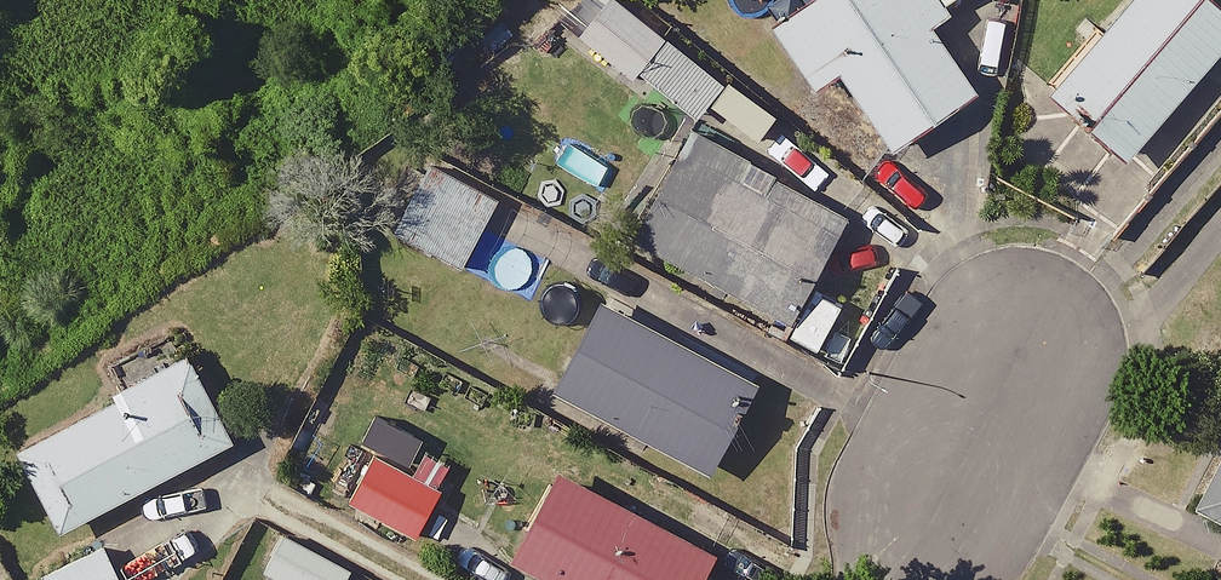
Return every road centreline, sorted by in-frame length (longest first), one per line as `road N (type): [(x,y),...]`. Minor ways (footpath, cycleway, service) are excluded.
road 1 (residential): [(1035,367),(913,579)]

